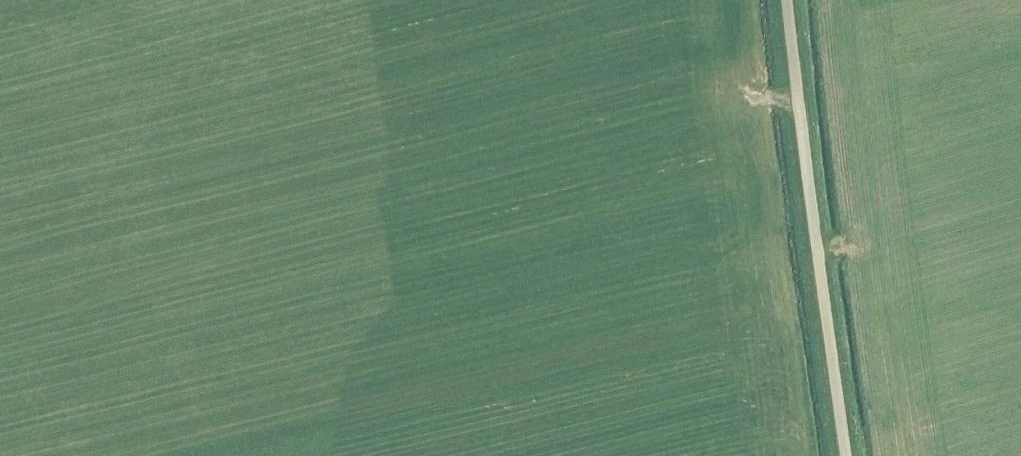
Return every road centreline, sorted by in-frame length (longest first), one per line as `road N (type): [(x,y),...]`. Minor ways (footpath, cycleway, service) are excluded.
road 1 (unclassified): [(845,455),(790,0)]

